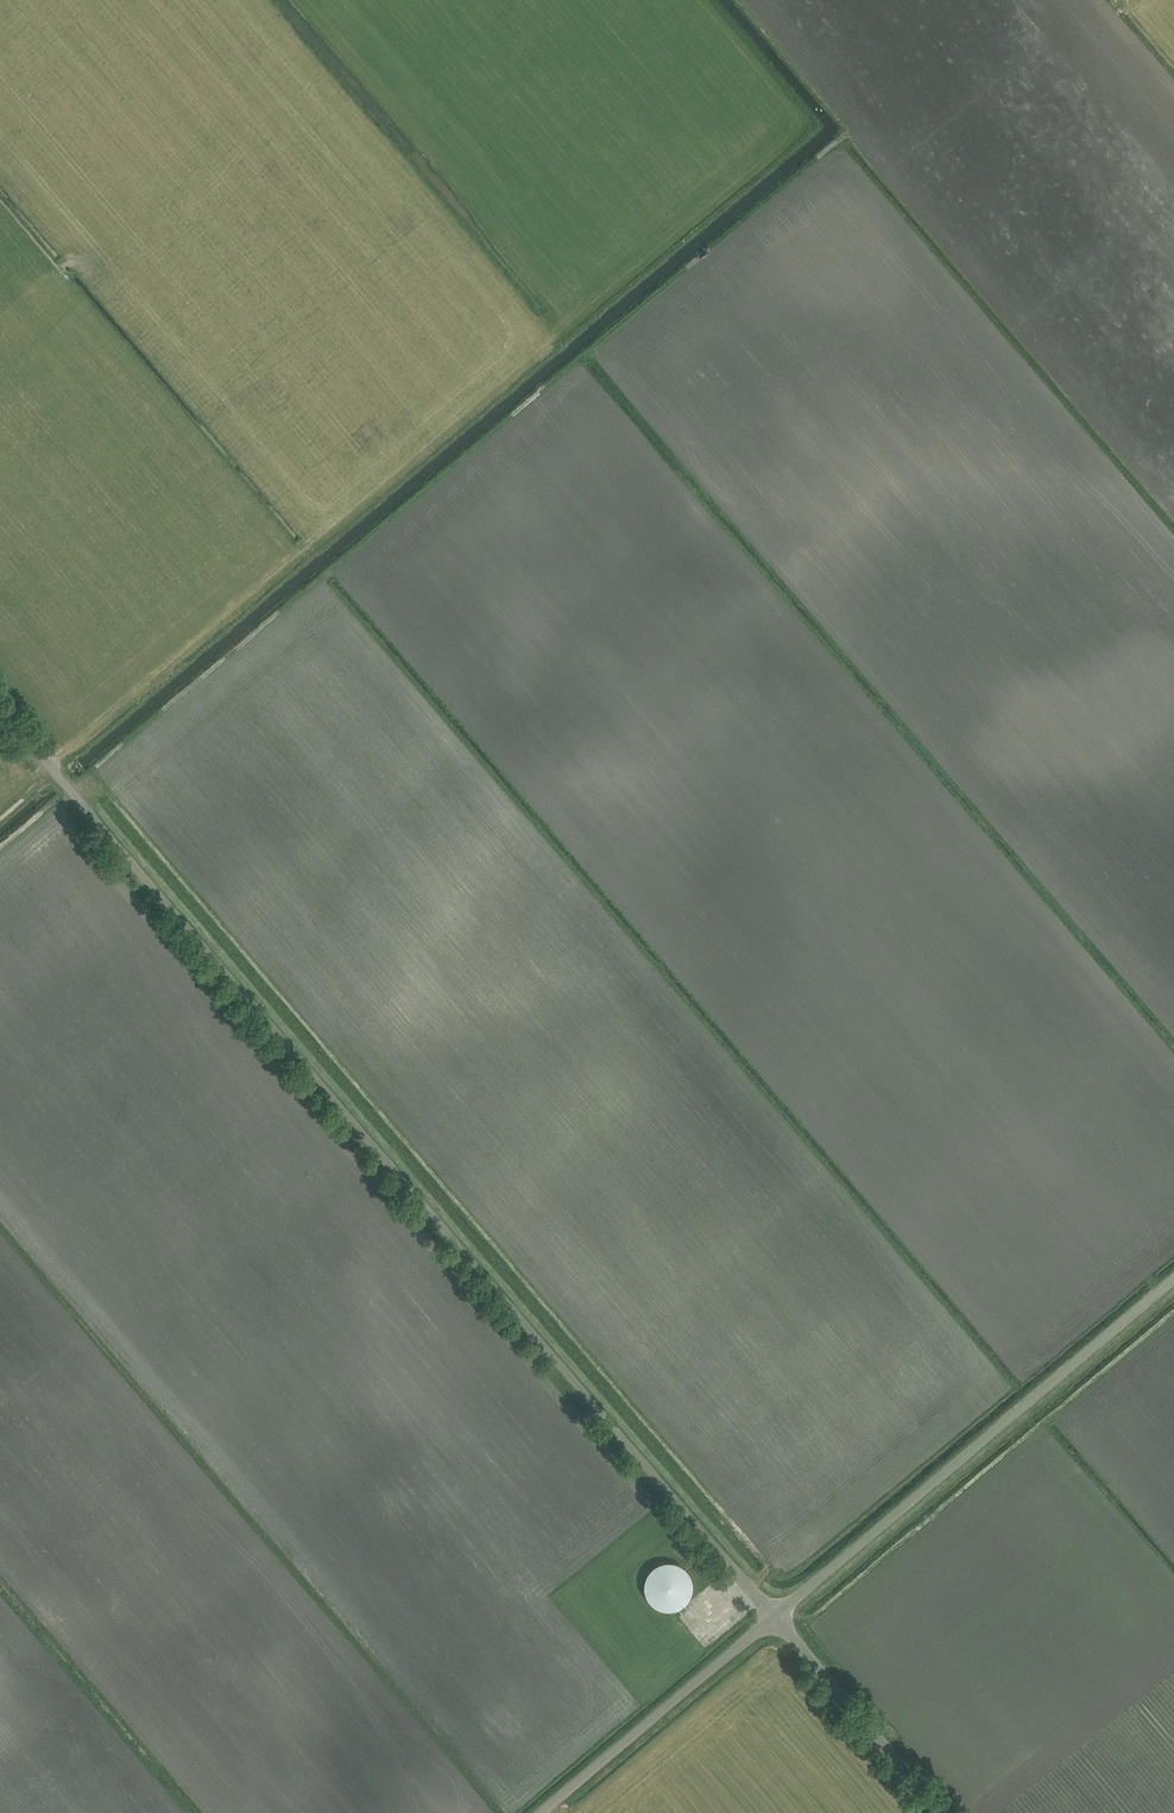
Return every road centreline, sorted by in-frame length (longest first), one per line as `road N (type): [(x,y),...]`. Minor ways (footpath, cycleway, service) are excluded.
road 1 (unclassified): [(775,1617),(0,707)]
road 2 (unclassified): [(775,1617),(1173,1278)]
road 3 (unclassified): [(540,1812),(775,1617)]
road 4 (unclassified): [(942,1812),(775,1617)]

